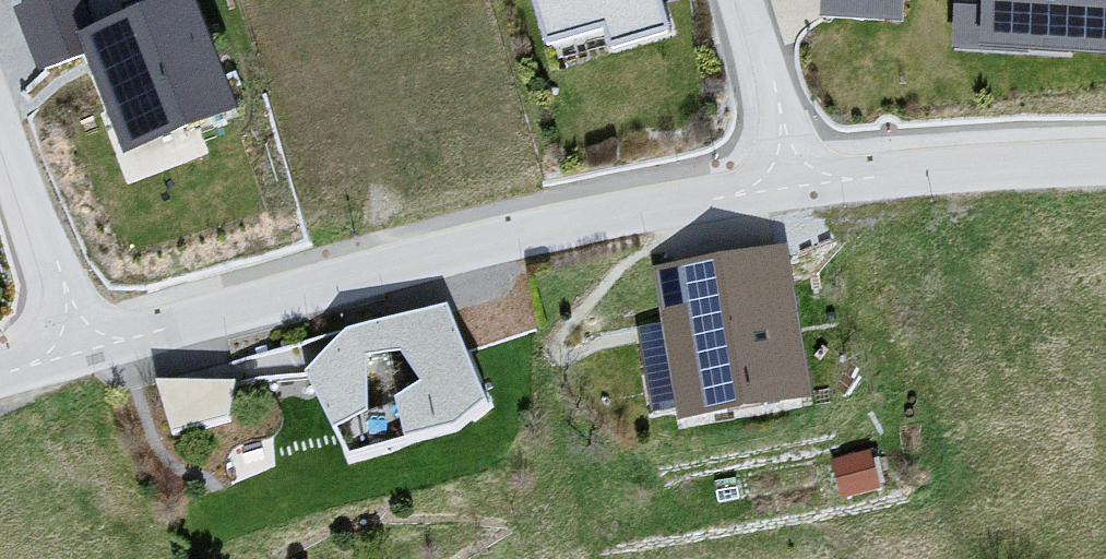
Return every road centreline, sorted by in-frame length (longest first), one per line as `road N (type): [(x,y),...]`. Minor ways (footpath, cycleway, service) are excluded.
road 1 (residential): [(793,180),(568,225),(73,346)]
road 2 (residential): [(1105,155),(1052,153),(793,180)]
road 3 (residential): [(0,144),(73,346)]
road 4 (residential): [(736,0),(793,180)]

